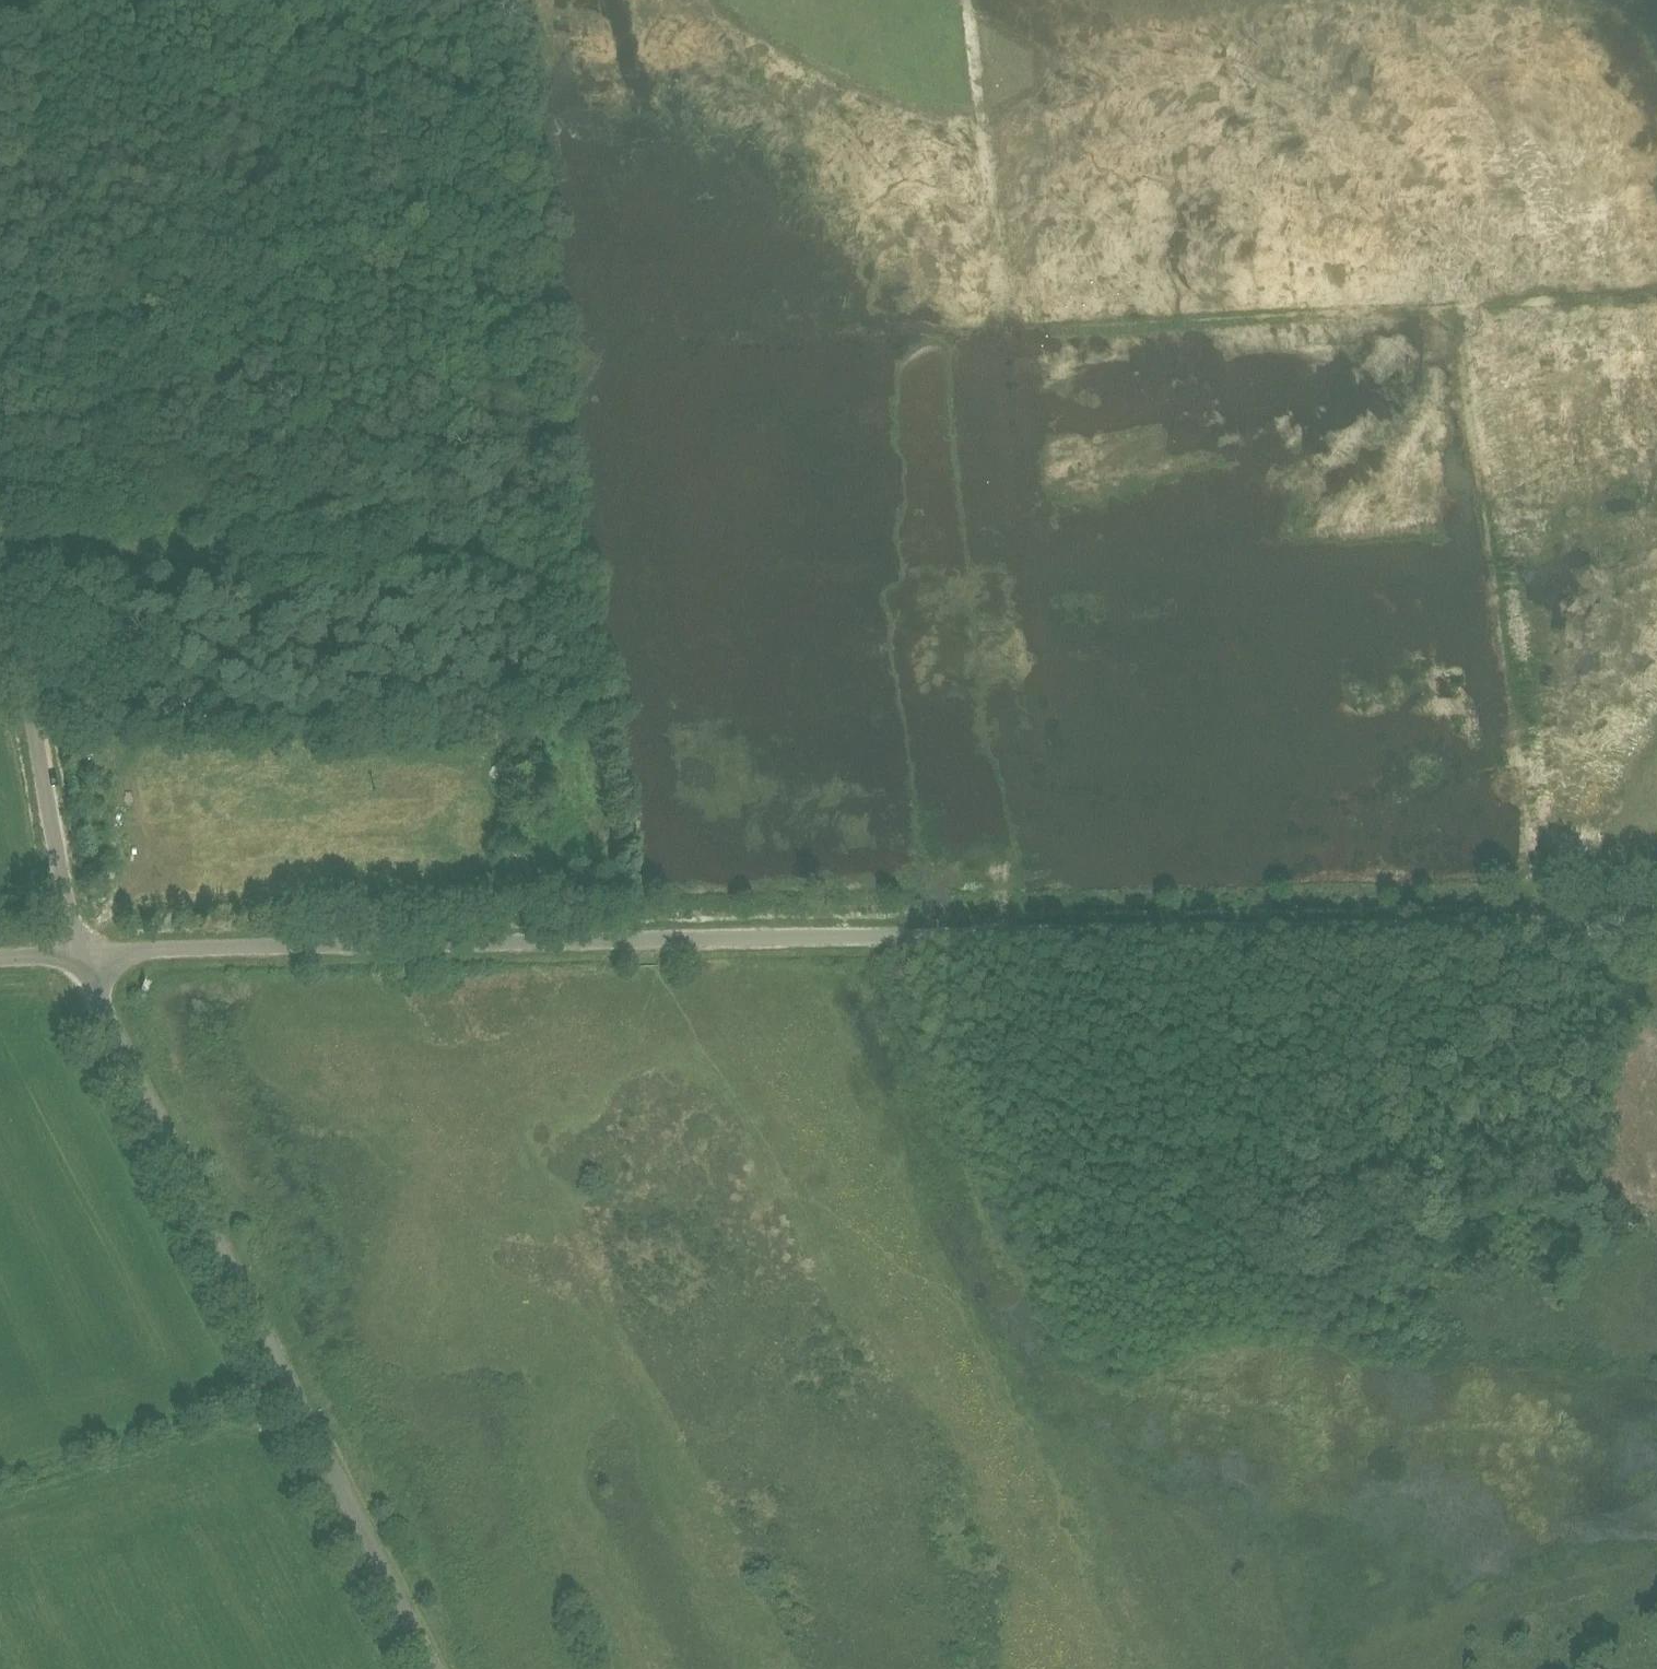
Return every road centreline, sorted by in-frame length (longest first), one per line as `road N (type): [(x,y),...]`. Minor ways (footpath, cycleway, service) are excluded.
road 1 (unclassified): [(86,954),(491,939),(1656,922)]
road 2 (unclassified): [(433,1668),(127,1063),(86,954)]
road 3 (unclassified): [(86,954),(56,845),(0,498)]

